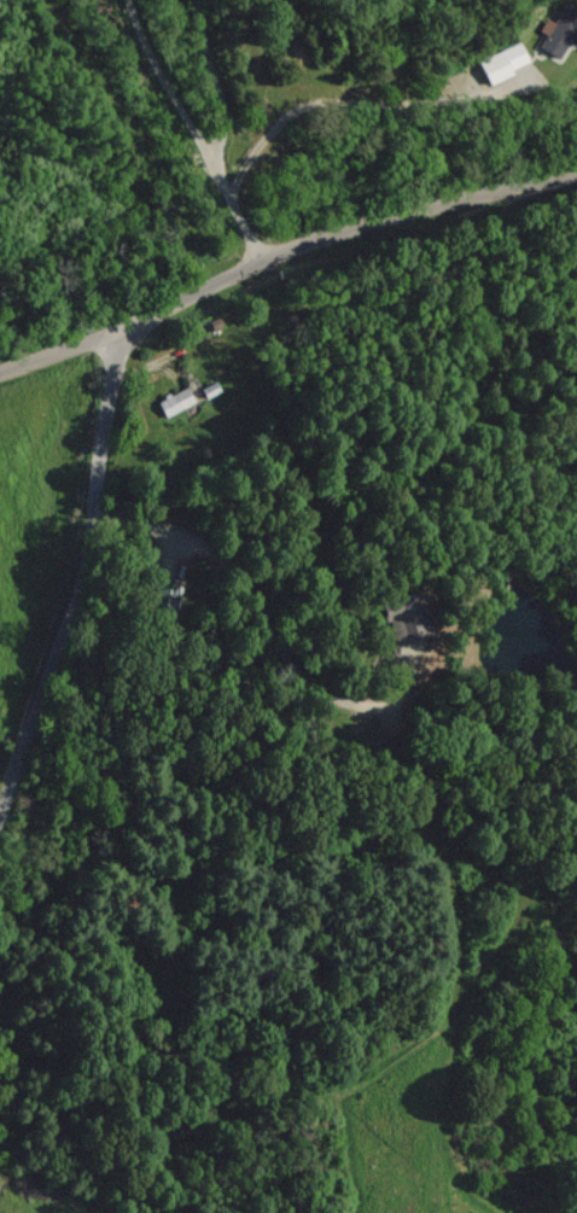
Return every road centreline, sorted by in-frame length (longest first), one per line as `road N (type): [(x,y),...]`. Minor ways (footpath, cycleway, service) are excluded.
road 1 (residential): [(0,369),(130,328),(258,258),(337,229),(479,191),(576,176)]
road 2 (residential): [(0,807),(86,556),(113,366),(130,328)]

